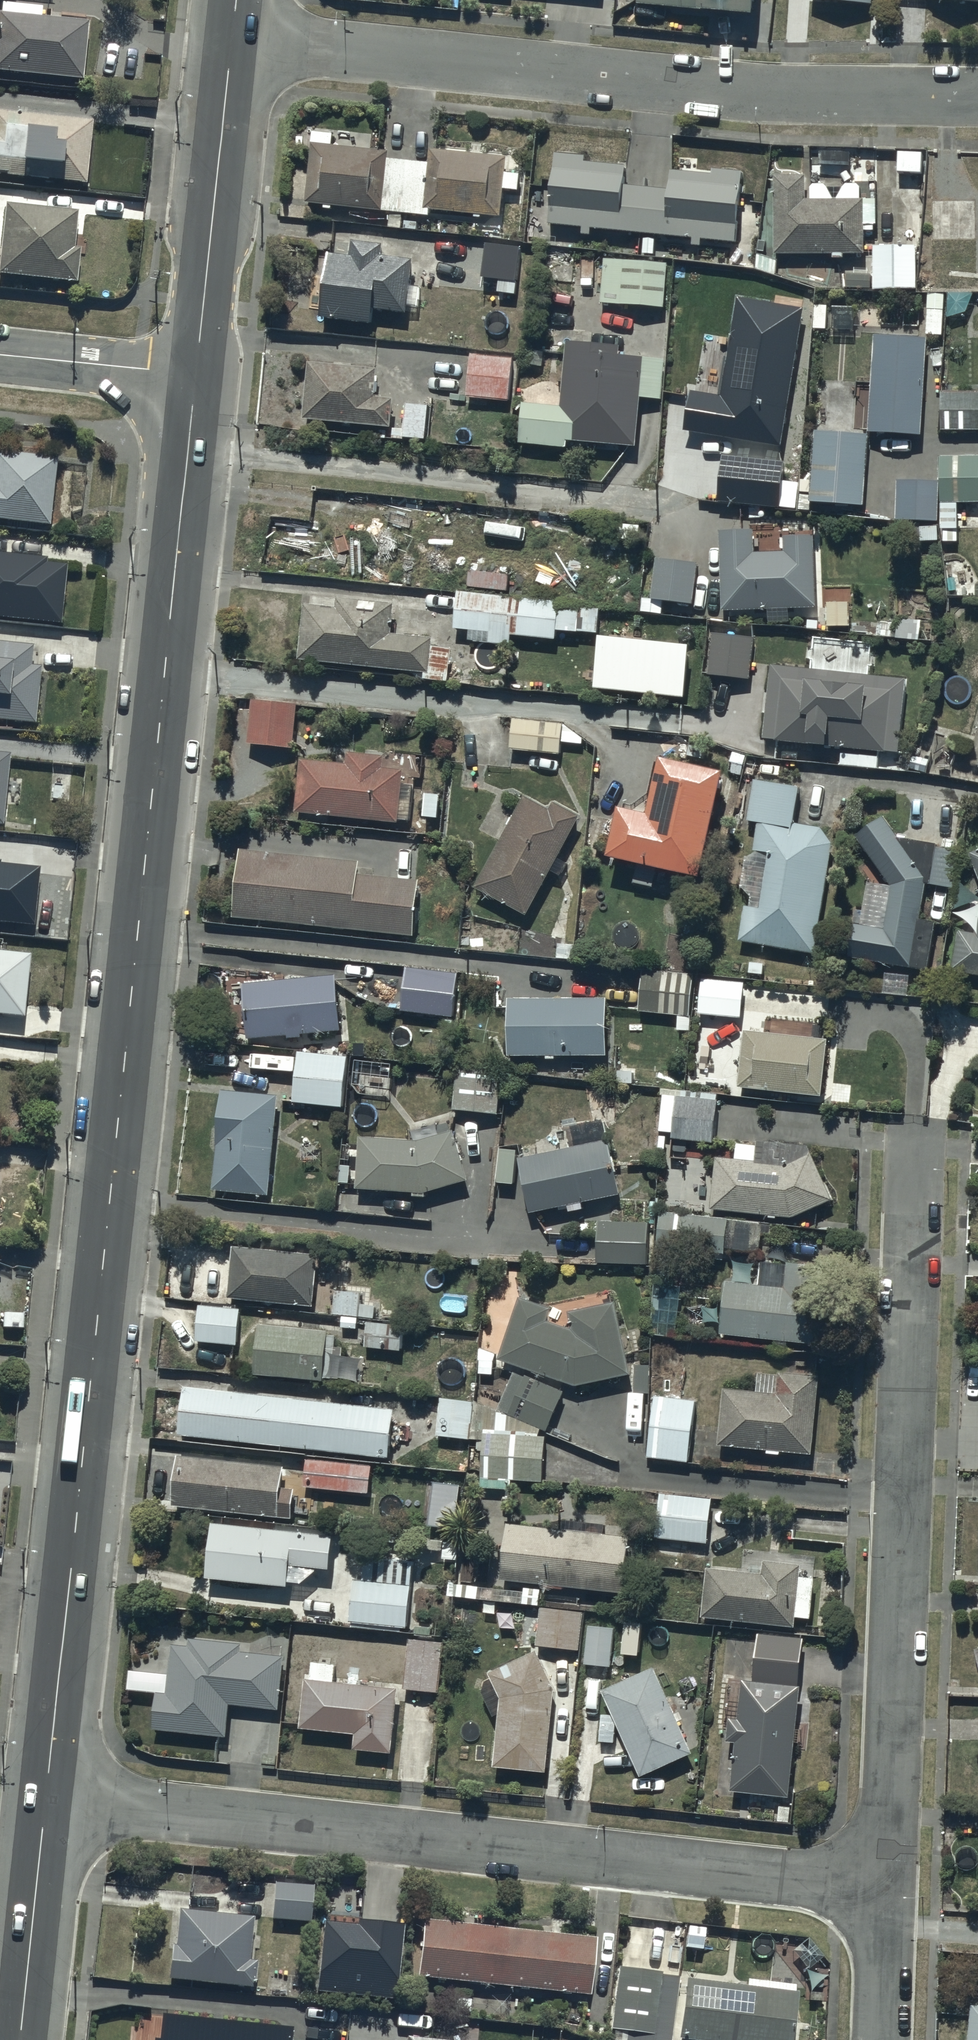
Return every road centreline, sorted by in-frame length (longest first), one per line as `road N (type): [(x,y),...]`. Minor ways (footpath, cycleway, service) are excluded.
road 1 (tertiary): [(46,1800),(188,452)]
road 2 (residential): [(46,1800),(882,1884)]
road 3 (residential): [(882,1884),(920,1122)]
road 4 (residential): [(232,39),(667,82),(977,98)]
road 5 (residential): [(188,452),(644,503)]
road 6 (tertiary): [(195,373),(232,39)]
road 7 (tertiary): [(21,2039),(46,1800)]
road 8 (residential): [(0,354),(195,373)]
road 9 (residential): [(878,2039),(882,1884)]

